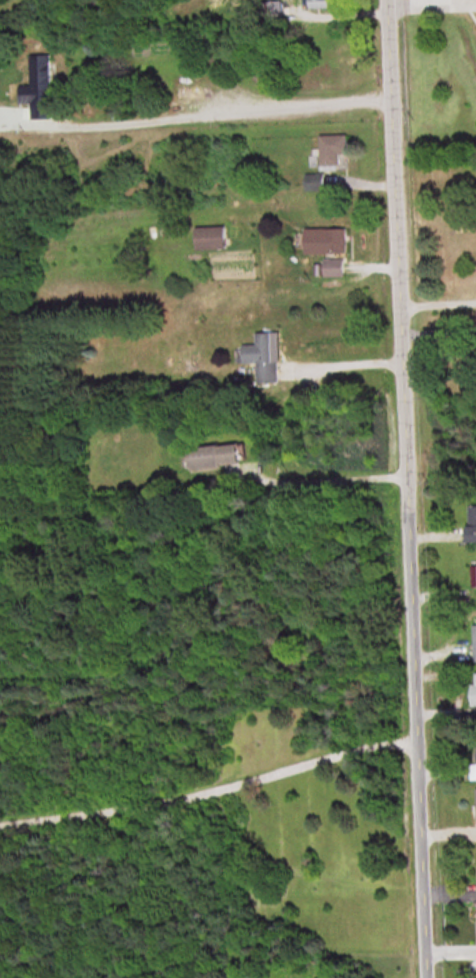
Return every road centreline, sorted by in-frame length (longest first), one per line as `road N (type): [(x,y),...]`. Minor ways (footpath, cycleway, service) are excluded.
road 1 (residential): [(420,977),(381,0)]

